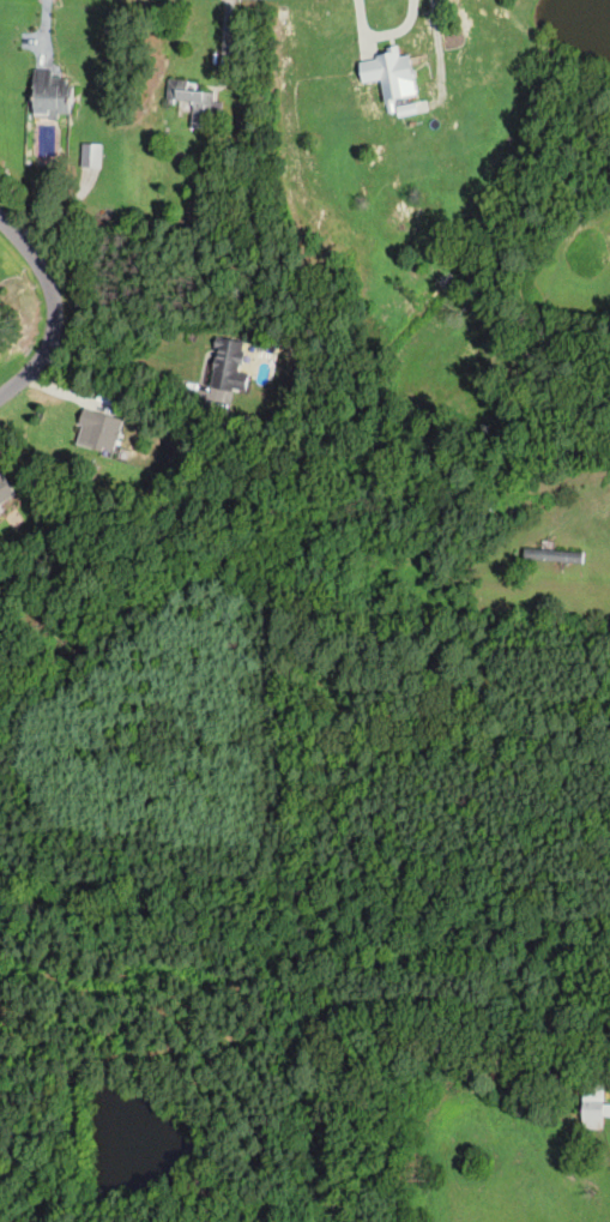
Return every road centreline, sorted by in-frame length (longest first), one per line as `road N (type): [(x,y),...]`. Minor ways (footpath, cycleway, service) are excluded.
road 1 (residential): [(0,222),(41,266),(53,296),(43,355),(0,398)]

